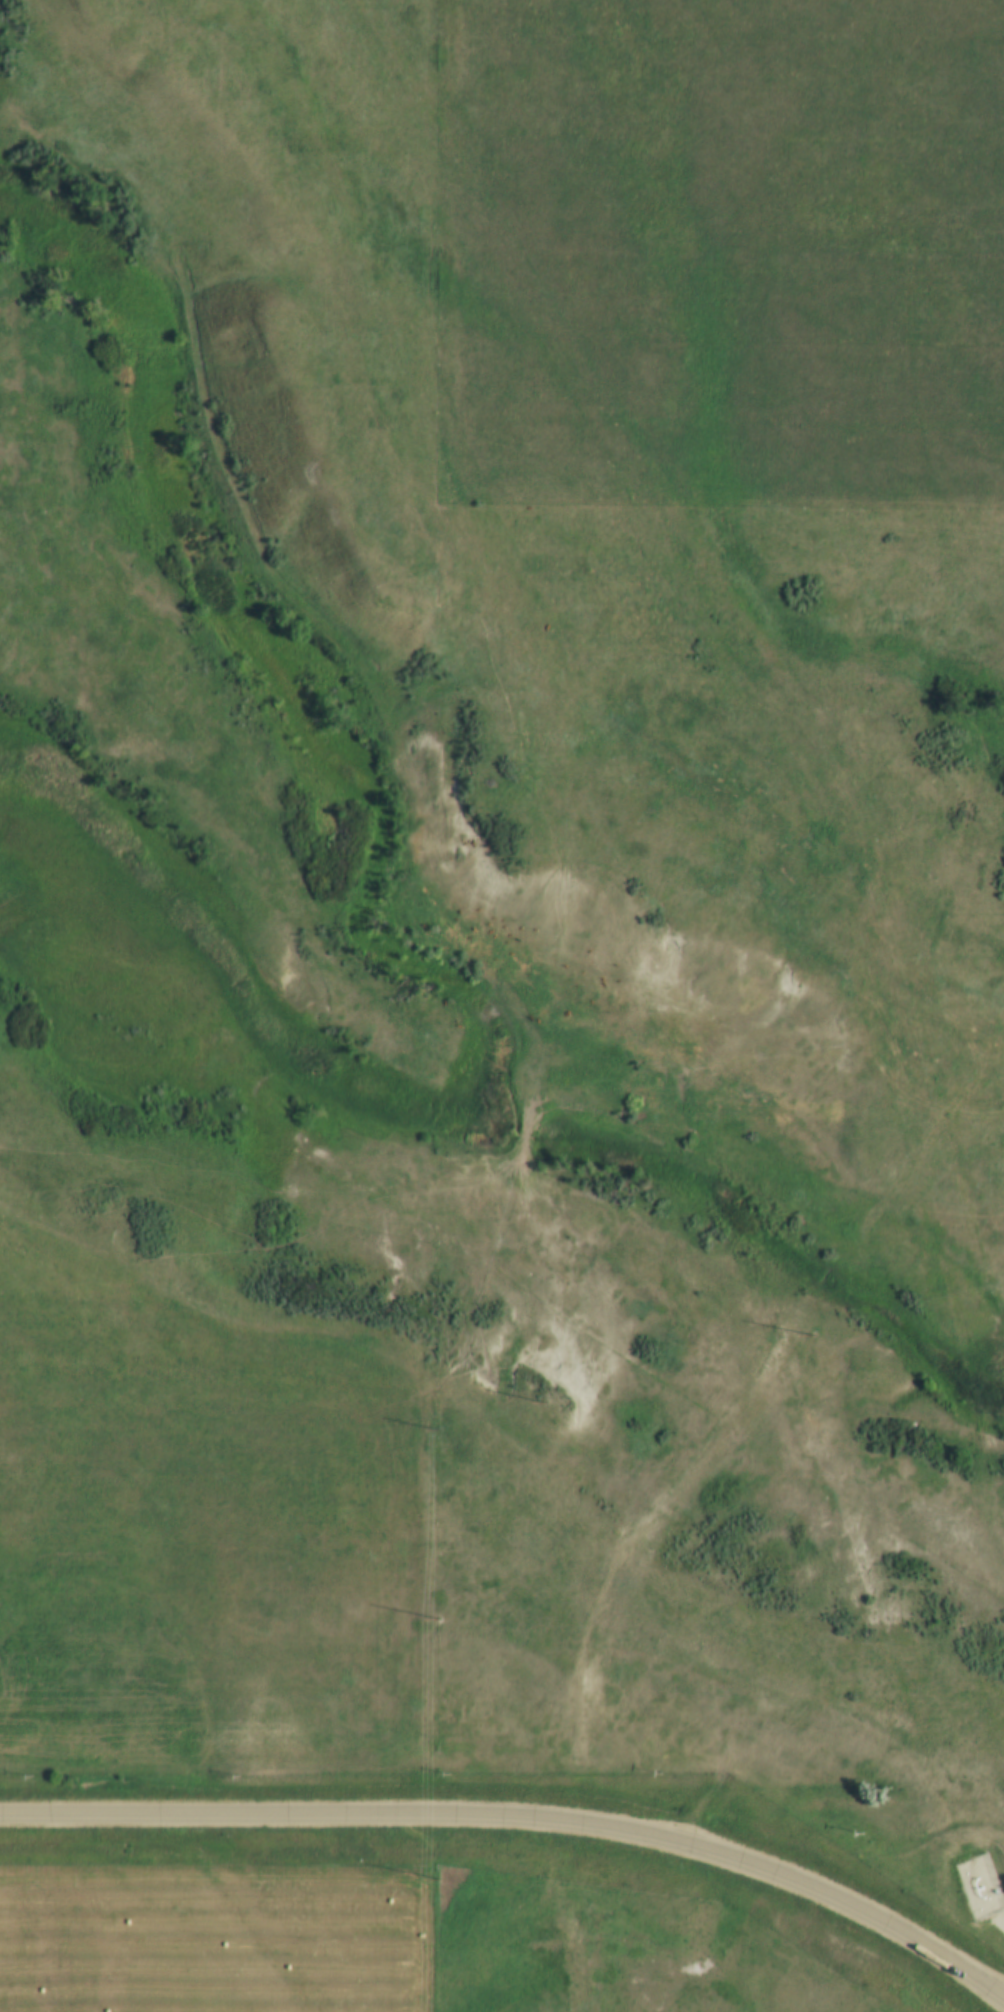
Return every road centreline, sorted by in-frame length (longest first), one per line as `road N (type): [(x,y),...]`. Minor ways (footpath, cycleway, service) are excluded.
road 1 (residential): [(1003,2003),(848,1908),(708,1852),(627,1832),(480,1816),(0,1817)]

